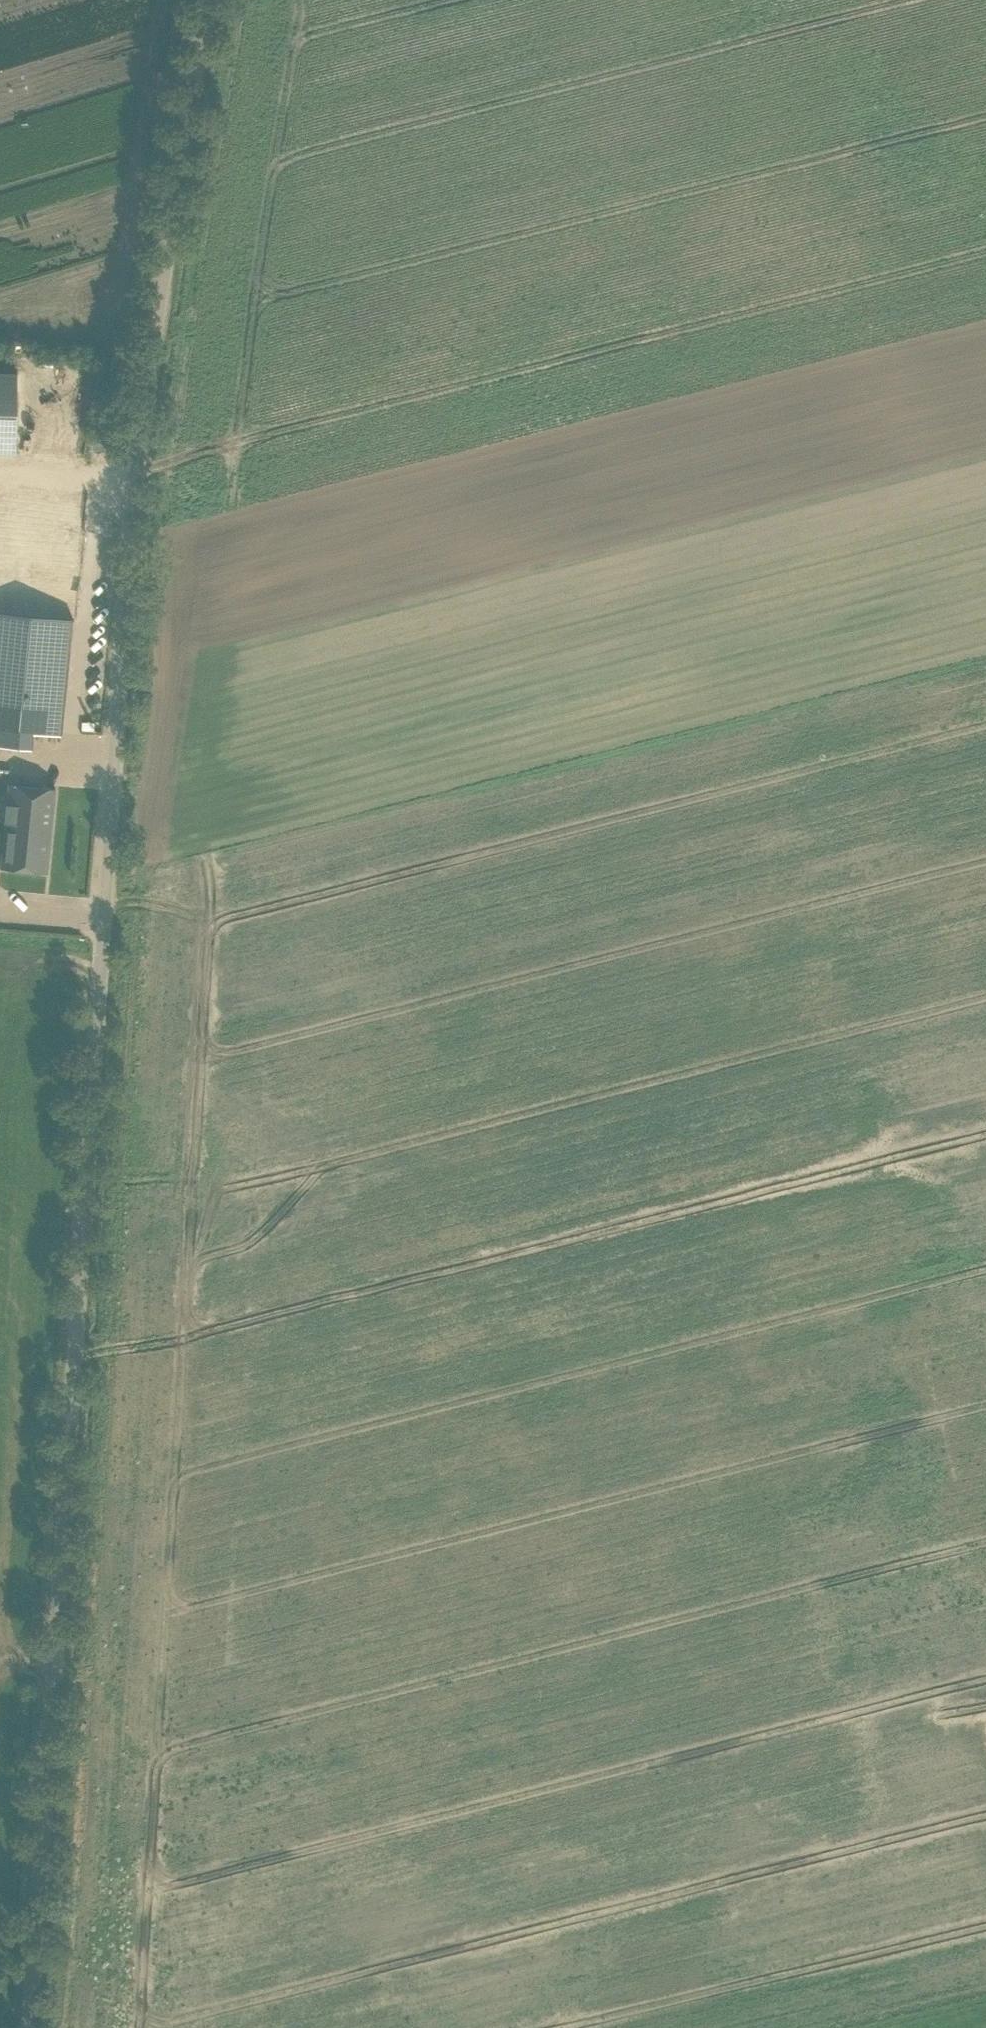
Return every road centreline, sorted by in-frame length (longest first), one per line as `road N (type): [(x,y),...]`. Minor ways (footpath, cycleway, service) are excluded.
road 1 (unclassified): [(29,2027),(128,490),(196,0)]

